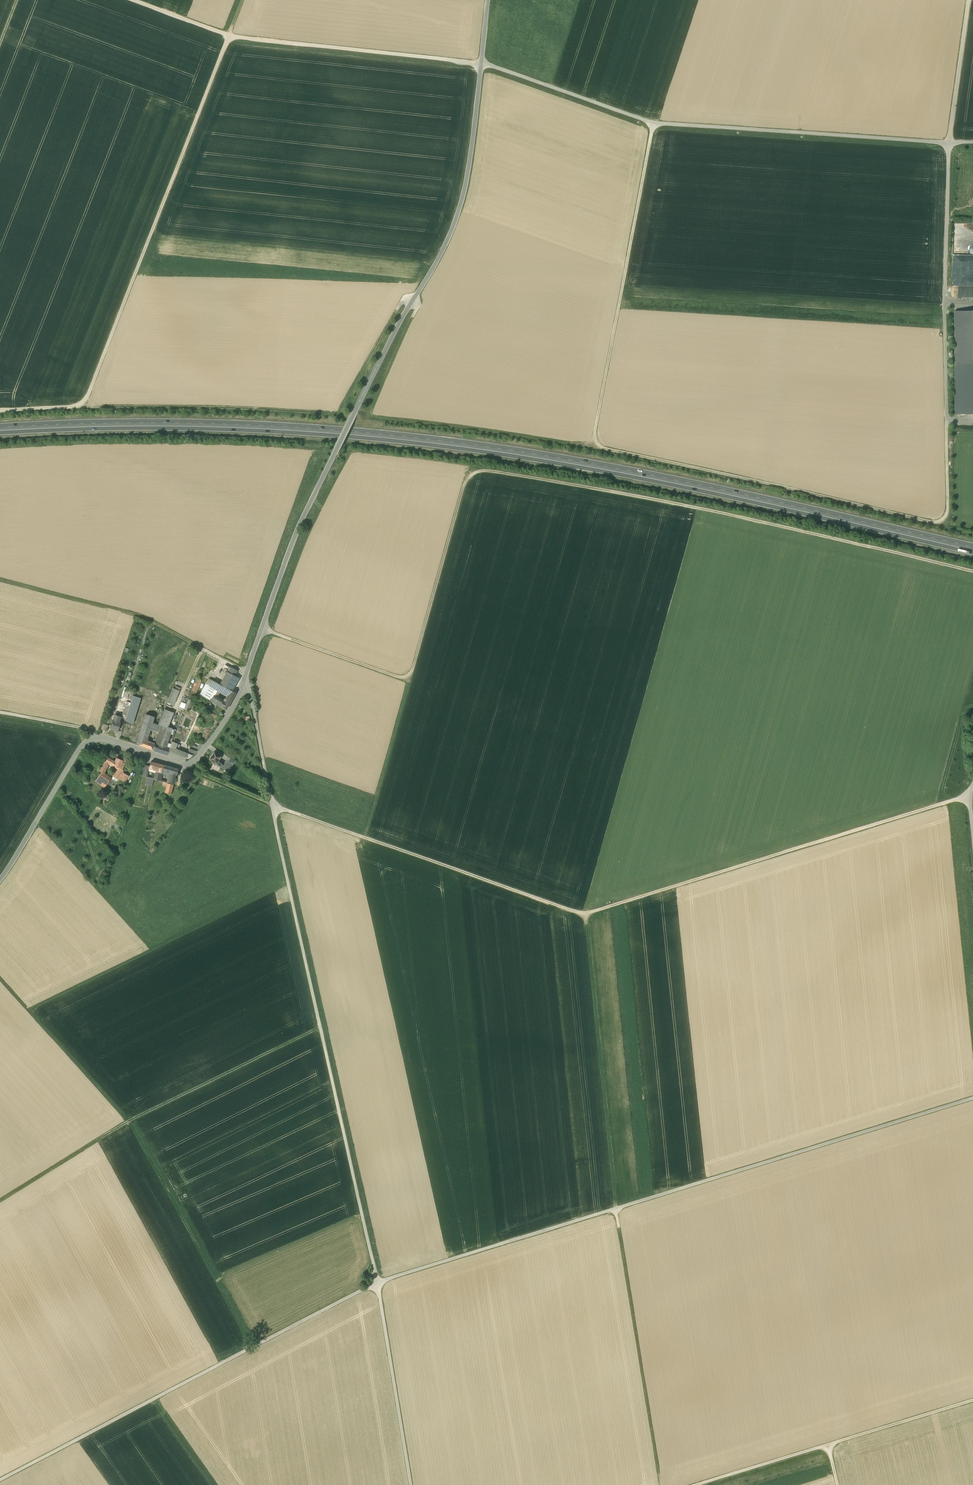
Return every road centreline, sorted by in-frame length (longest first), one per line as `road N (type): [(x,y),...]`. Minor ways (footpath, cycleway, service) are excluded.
road 1 (track): [(413,300),(417,310),(374,406),(381,417),(592,447),(936,523),(948,511),(949,143),(971,0)]
road 2 (track): [(972,1100),(378,1283),(0,1479)]
road 3 (trunk): [(972,549),(699,486),(460,445),(203,425),(0,429)]
road 4 (track): [(243,683),(384,1312),(413,1484)]
road 5 (track): [(228,37),(490,66),(656,127),(972,143)]
road 6 (track): [(970,796),(585,914),(272,806)]
road 7 (track): [(972,571),(687,506),(477,472),(463,486),(410,680)]
road 8 (unclassified): [(488,0),(459,211),(301,522),(246,673)]
road 9 (track): [(585,914),(616,1208),(660,1484)]
road 10 (track): [(252,1348),(130,1121),(0,978)]
road 11 (track): [(228,37),(77,408)]
road 12 (track): [(0,1206),(130,1121),(322,1032)]
road 13 (track): [(592,447),(656,127)]
road 14 (track): [(29,1010),(289,887)]
road 15 (track): [(972,1405),(713,1484)]
road 16 (track): [(0,582),(141,619),(246,673)]
road 17 (residential): [(79,750),(102,739),(192,767),(231,712),(246,673)]
road 18 (track): [(410,680),(365,839)]
road 19 (track): [(262,629),(410,680)]
road 20 (unclassified): [(0,884),(79,750)]

